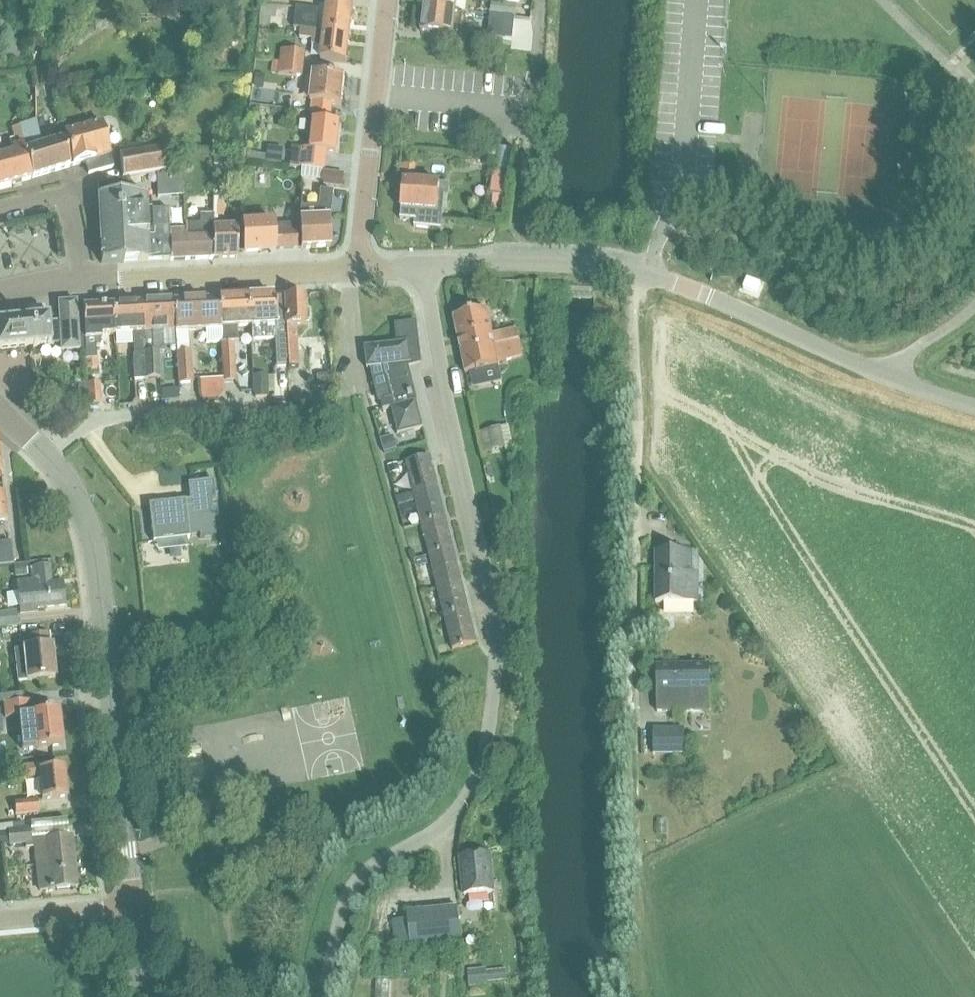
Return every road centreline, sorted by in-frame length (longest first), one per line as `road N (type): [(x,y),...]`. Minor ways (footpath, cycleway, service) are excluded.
road 1 (residential): [(319,996),(338,913),(363,873),(441,827),(460,802),(487,726),(494,629),(424,264)]
road 2 (tertiary): [(133,904),(80,506),(60,471),(2,412)]
road 3 (residential): [(424,264),(621,264),(709,296)]
road 4 (unclassified): [(974,404),(885,375),(709,296)]
road 5 (residential): [(388,0),(356,270)]
road 6 (residential): [(86,279),(356,270)]
road 7 (residential): [(86,279),(73,205),(57,194),(0,206)]
road 8 (residential): [(0,921),(133,904)]

